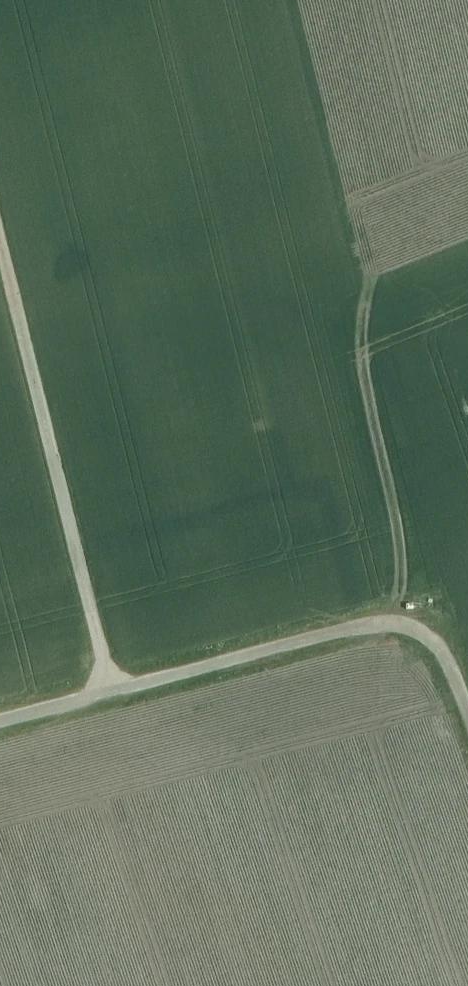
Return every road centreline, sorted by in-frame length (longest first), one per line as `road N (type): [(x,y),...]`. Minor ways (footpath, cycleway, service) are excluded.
road 1 (unclassified): [(467,711),(452,663),(423,631),(389,623),(0,721)]

